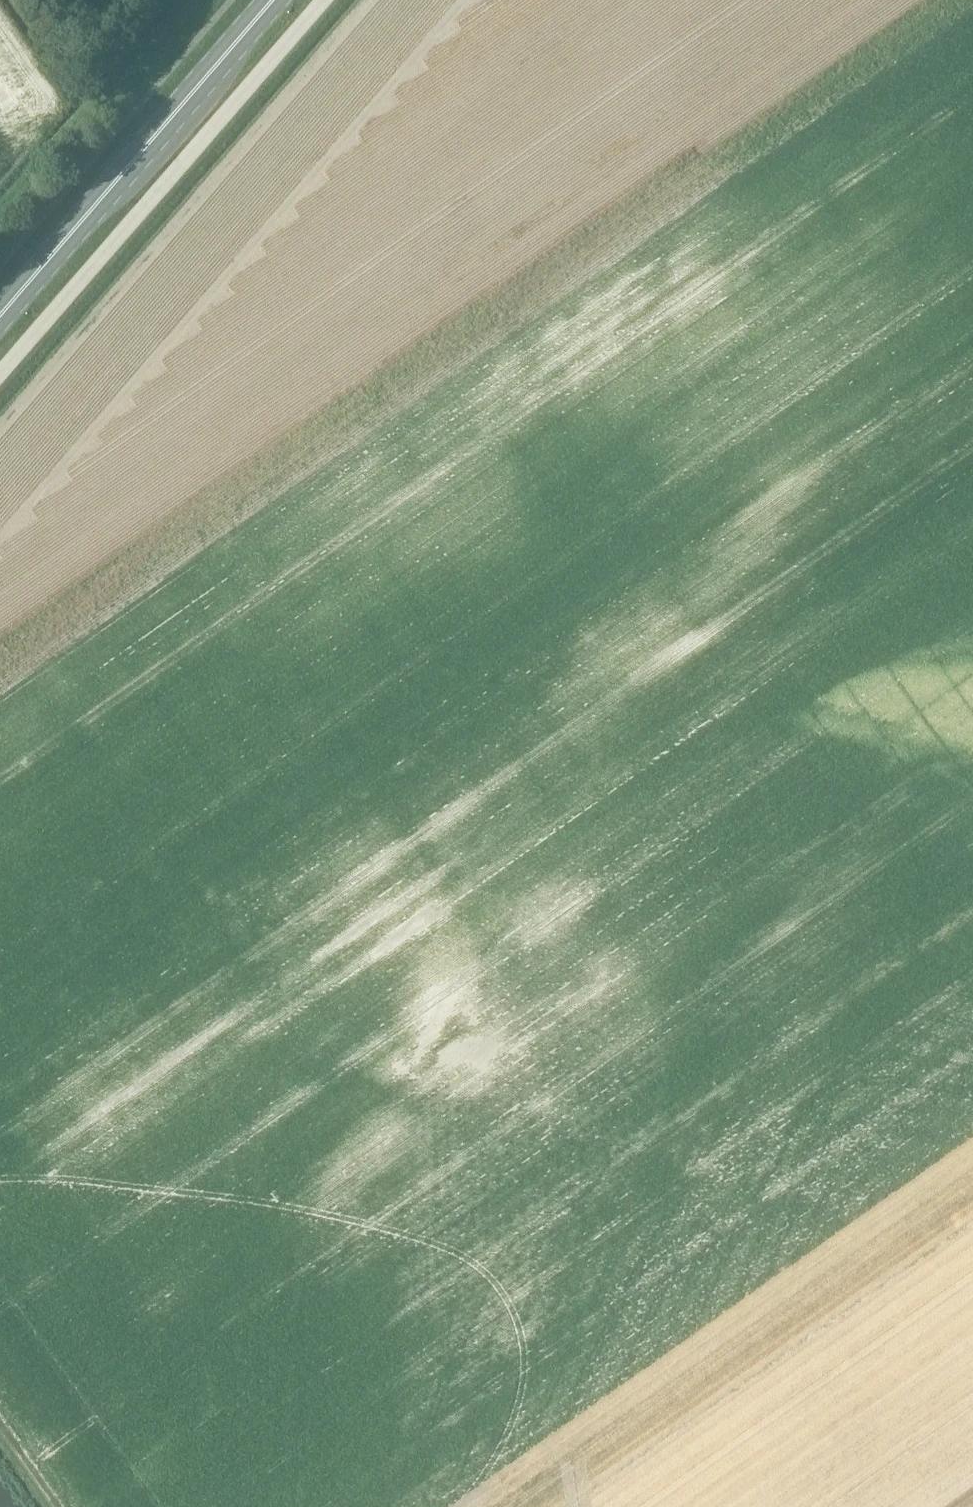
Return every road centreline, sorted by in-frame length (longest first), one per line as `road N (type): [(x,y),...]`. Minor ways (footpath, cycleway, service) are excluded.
road 1 (unclassified): [(0,377),(325,0)]
road 2 (primary): [(0,316),(273,0)]

